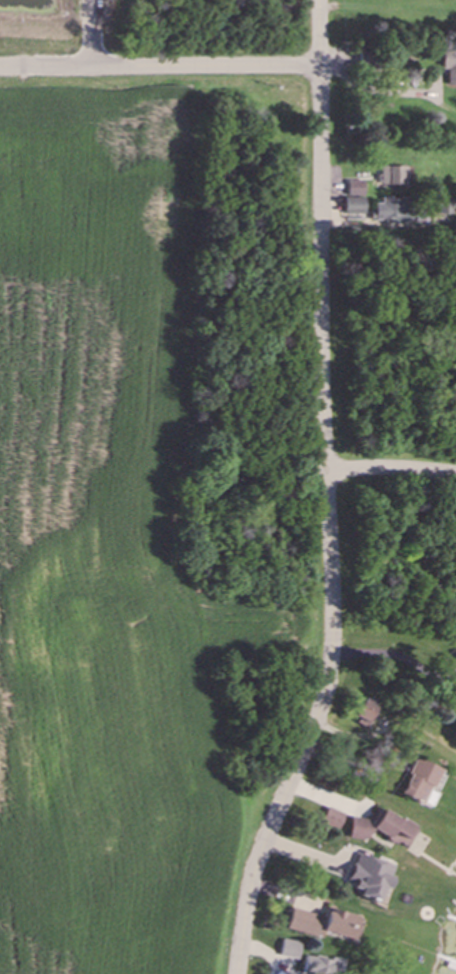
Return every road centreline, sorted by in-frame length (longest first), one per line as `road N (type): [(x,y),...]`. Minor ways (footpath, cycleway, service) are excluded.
road 1 (residential): [(320,67),(330,675),(256,872),(238,973)]
road 2 (residential): [(0,68),(320,67)]
road 3 (residential): [(326,471),(455,475)]

